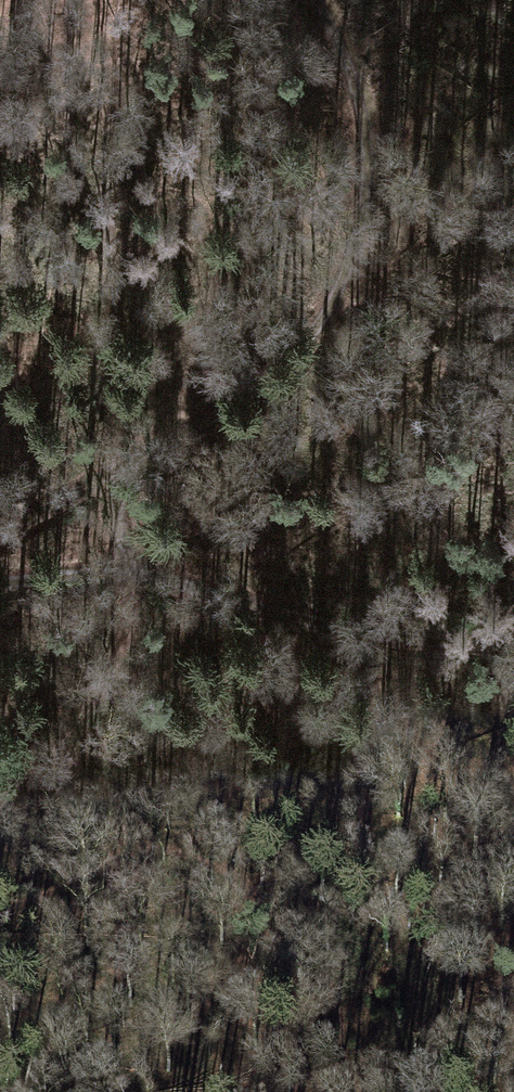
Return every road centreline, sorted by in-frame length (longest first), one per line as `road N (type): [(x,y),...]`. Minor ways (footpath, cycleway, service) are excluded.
road 1 (track): [(130,568),(108,461),(218,402),(280,352),(336,268),(354,178),(344,96),(303,0)]
road 2 (track): [(130,568),(330,627),(513,658)]
road 3 (track): [(0,580),(130,568)]
road 4 (track): [(0,524),(108,461)]

